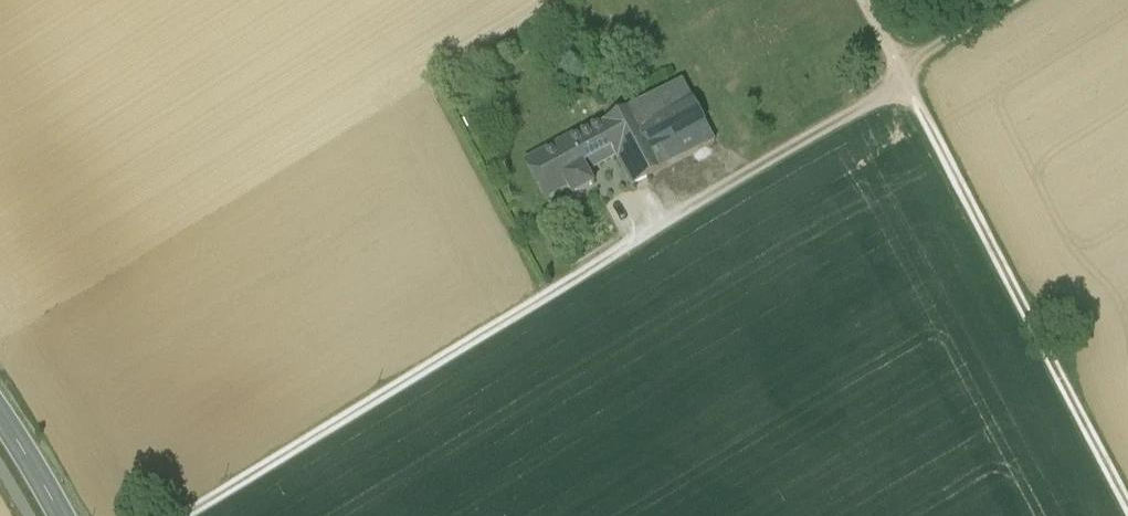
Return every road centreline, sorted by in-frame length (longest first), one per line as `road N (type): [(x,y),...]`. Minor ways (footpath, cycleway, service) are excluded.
road 1 (track): [(922,81),(182,515)]
road 2 (track): [(1127,475),(922,81)]
road 3 (track): [(1039,0),(922,81)]
road 4 (tertiary): [(0,402),(68,515)]

